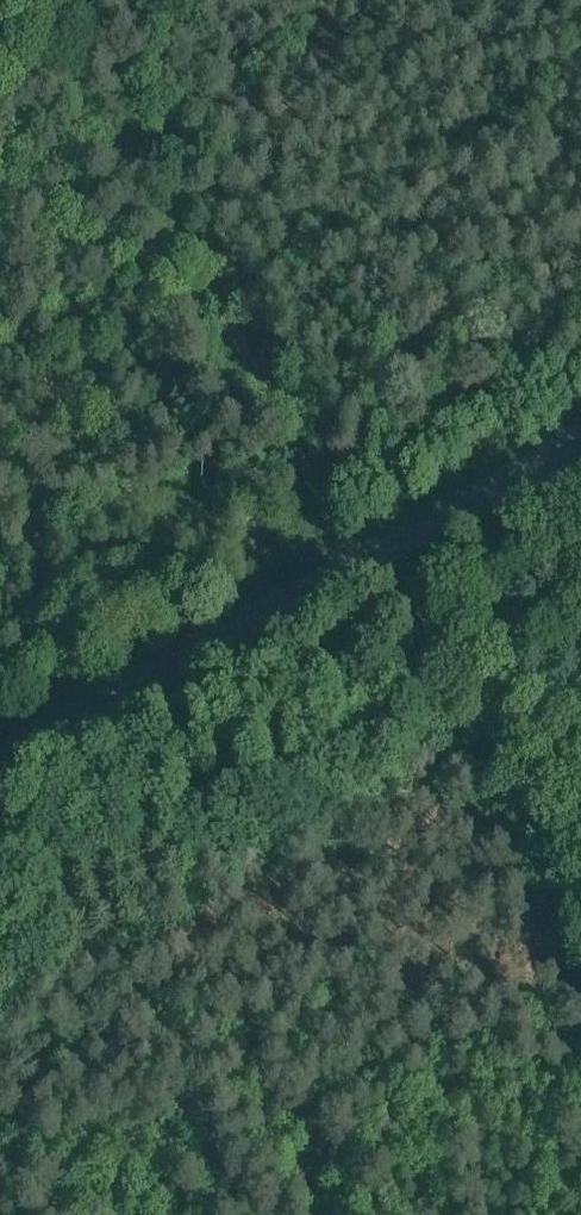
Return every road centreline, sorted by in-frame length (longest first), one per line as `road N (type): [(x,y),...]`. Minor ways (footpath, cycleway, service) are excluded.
road 1 (track): [(51,0),(580,972)]
road 2 (secondary): [(0,756),(580,440)]

